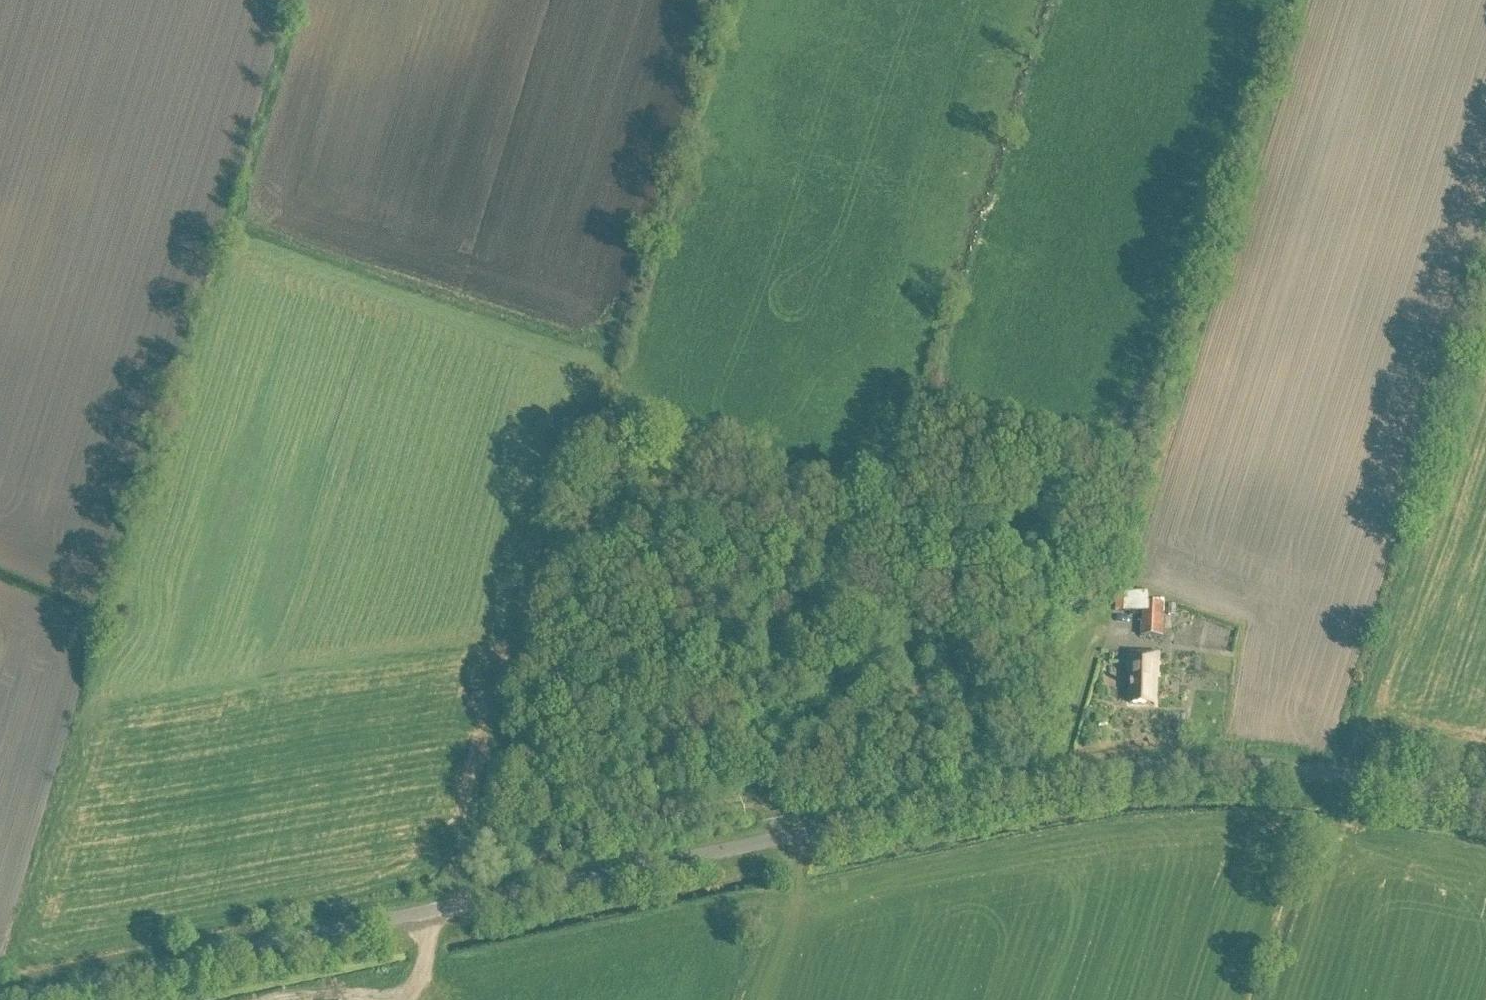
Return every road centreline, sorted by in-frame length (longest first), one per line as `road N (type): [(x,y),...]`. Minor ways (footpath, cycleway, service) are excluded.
road 1 (unclassified): [(9,999),(1152,768),(1285,768),(1485,803)]

